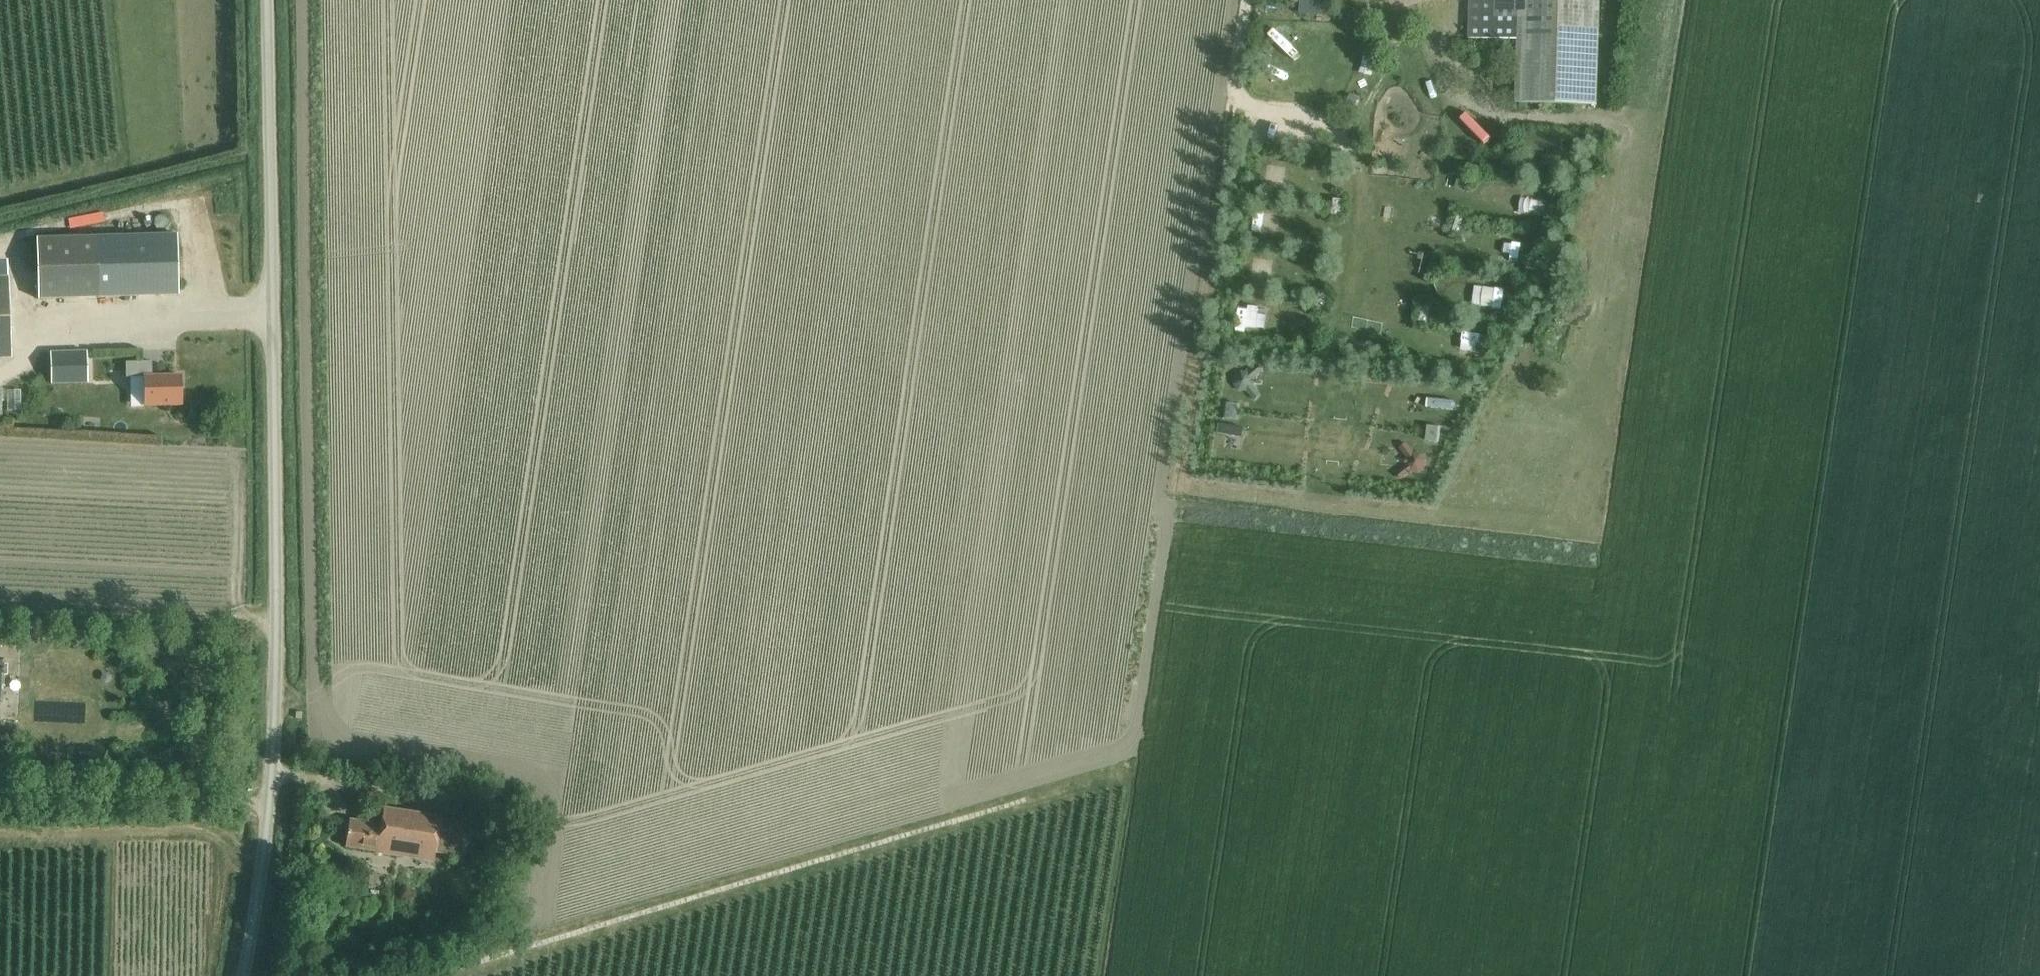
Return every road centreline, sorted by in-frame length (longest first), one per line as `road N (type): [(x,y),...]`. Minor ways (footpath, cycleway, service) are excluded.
road 1 (unclassified): [(242,975),(275,702),(267,0)]
road 2 (track): [(433,975),(1025,800)]

